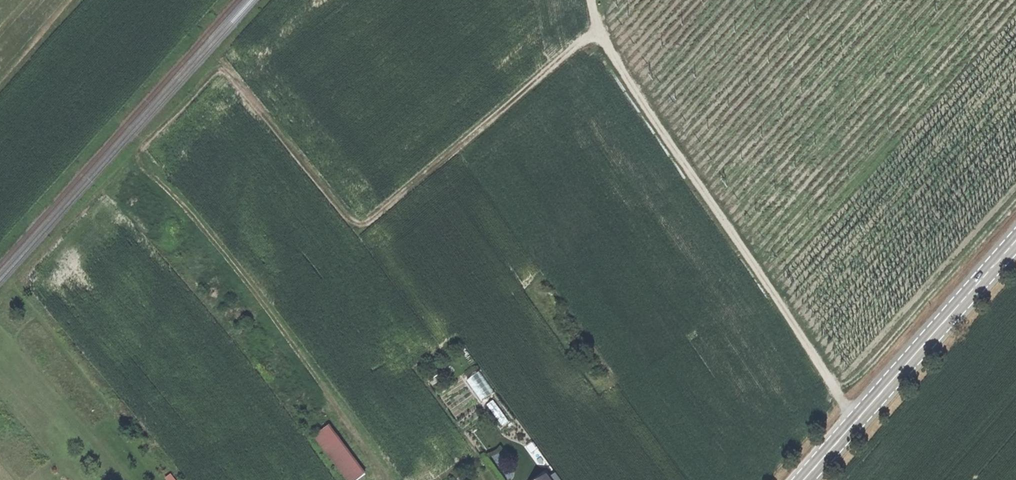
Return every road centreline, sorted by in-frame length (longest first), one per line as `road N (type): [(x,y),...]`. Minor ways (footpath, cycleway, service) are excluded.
road 1 (track): [(229,78),(359,228),(576,47),(605,42)]
road 2 (track): [(594,0),(605,42),(635,93),(855,421)]
road 3 (secondary): [(1015,241),(803,479)]
road 4 (track): [(79,0),(0,91)]

